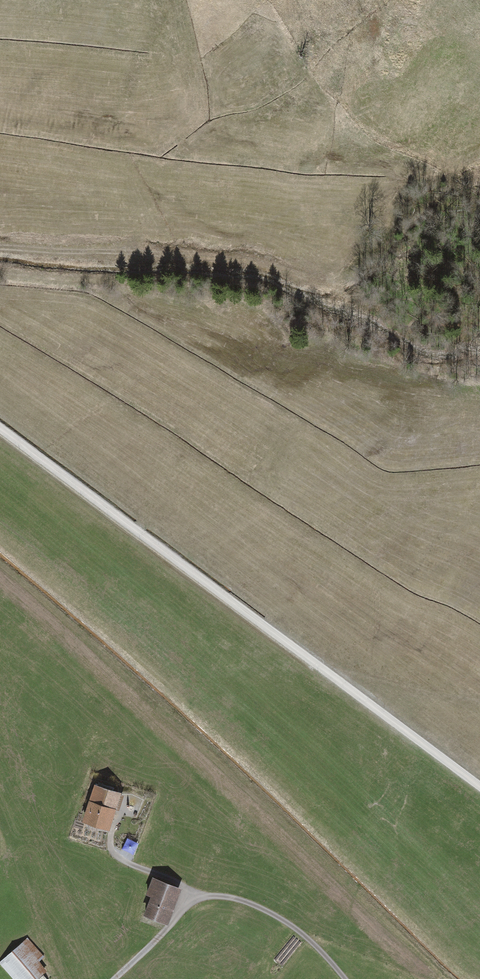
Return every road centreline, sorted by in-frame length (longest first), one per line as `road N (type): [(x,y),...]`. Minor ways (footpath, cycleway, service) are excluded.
road 1 (track): [(479,783),(0,427)]
road 2 (track): [(204,899),(265,906),(345,978)]

